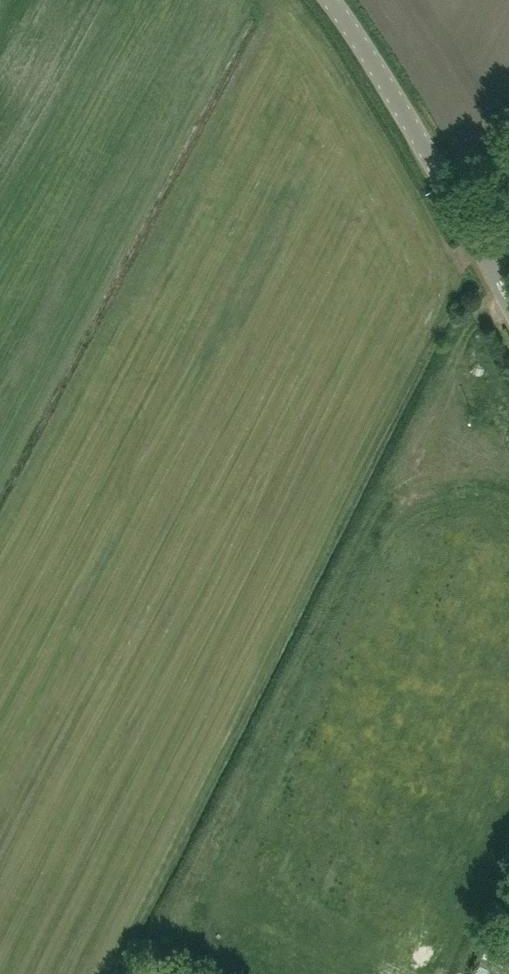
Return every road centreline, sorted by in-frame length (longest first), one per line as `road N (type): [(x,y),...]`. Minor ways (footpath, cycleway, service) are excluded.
road 1 (tertiary): [(508,309),(444,184),(330,0)]

